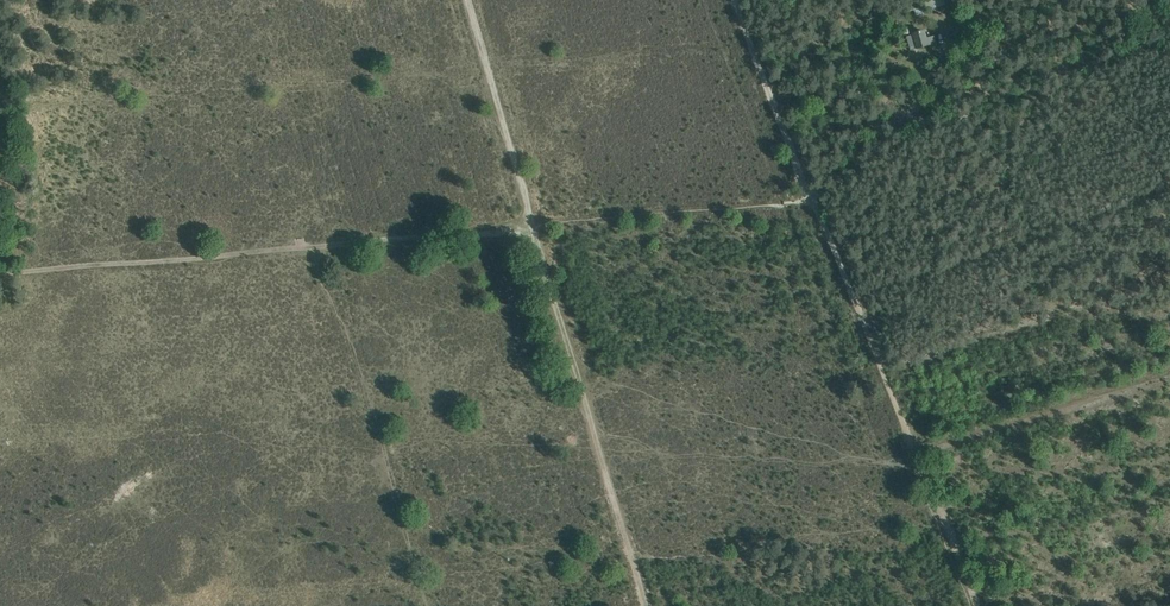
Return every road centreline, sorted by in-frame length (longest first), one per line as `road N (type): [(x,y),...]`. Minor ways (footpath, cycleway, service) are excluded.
road 1 (track): [(650,605),(531,225)]
road 2 (track): [(0,273),(334,245)]
road 3 (track): [(531,225),(814,203)]
road 4 (track): [(531,225),(465,0)]
road 5 (track): [(334,245),(531,225)]

